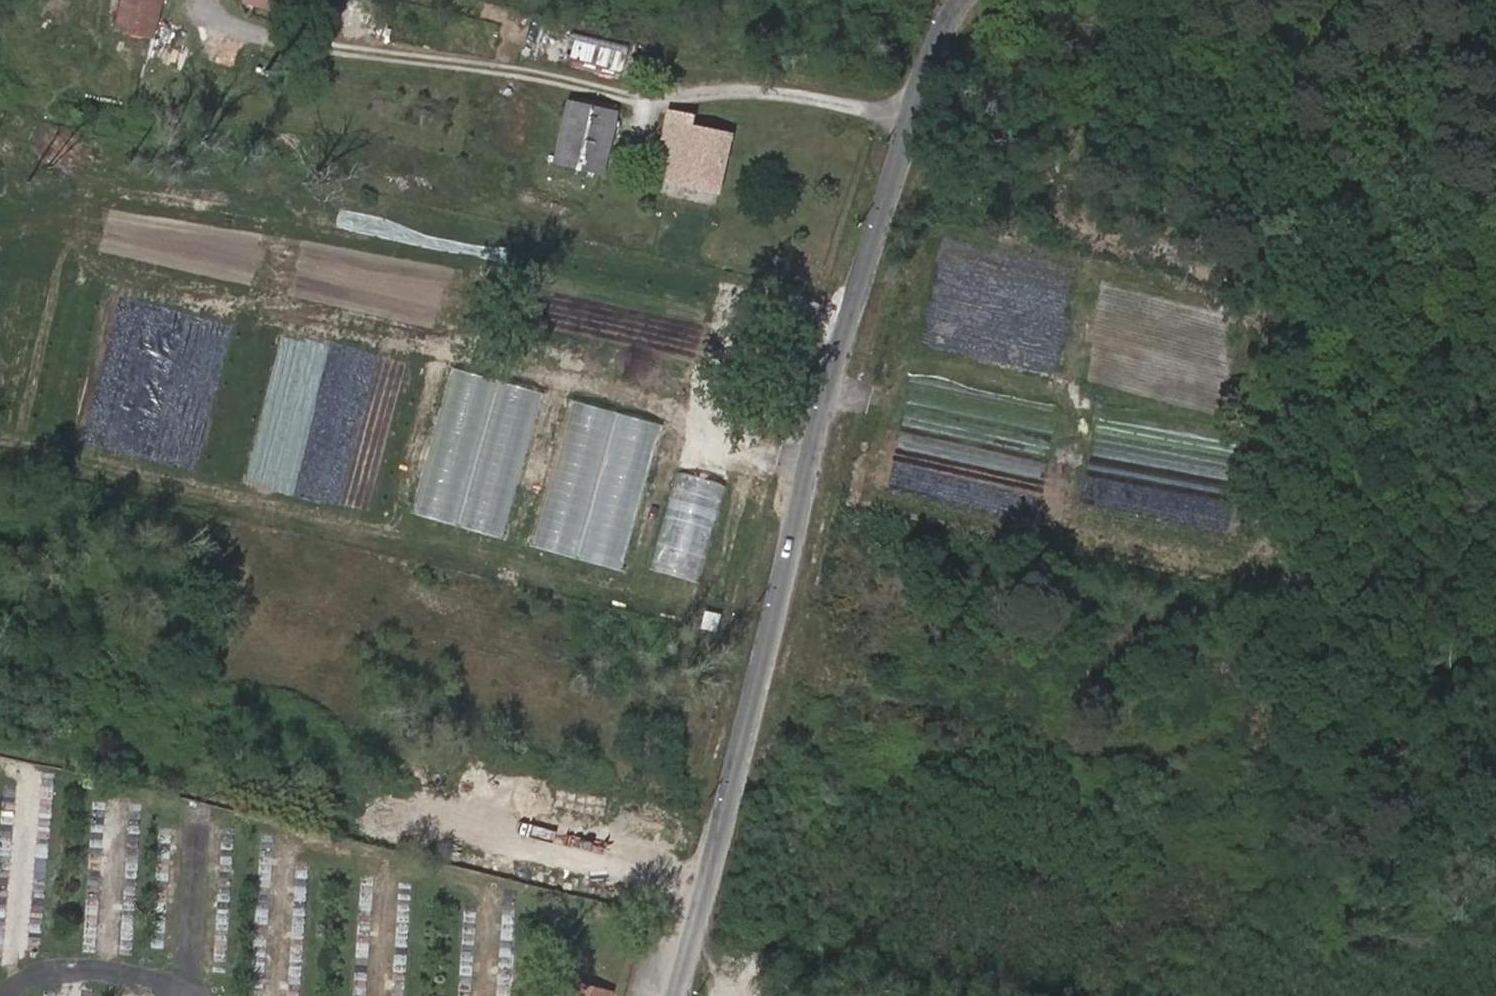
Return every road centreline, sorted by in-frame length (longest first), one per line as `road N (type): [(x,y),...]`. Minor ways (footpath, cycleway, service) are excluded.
road 1 (residential): [(975,0),(919,103),(834,373),(676,995)]

